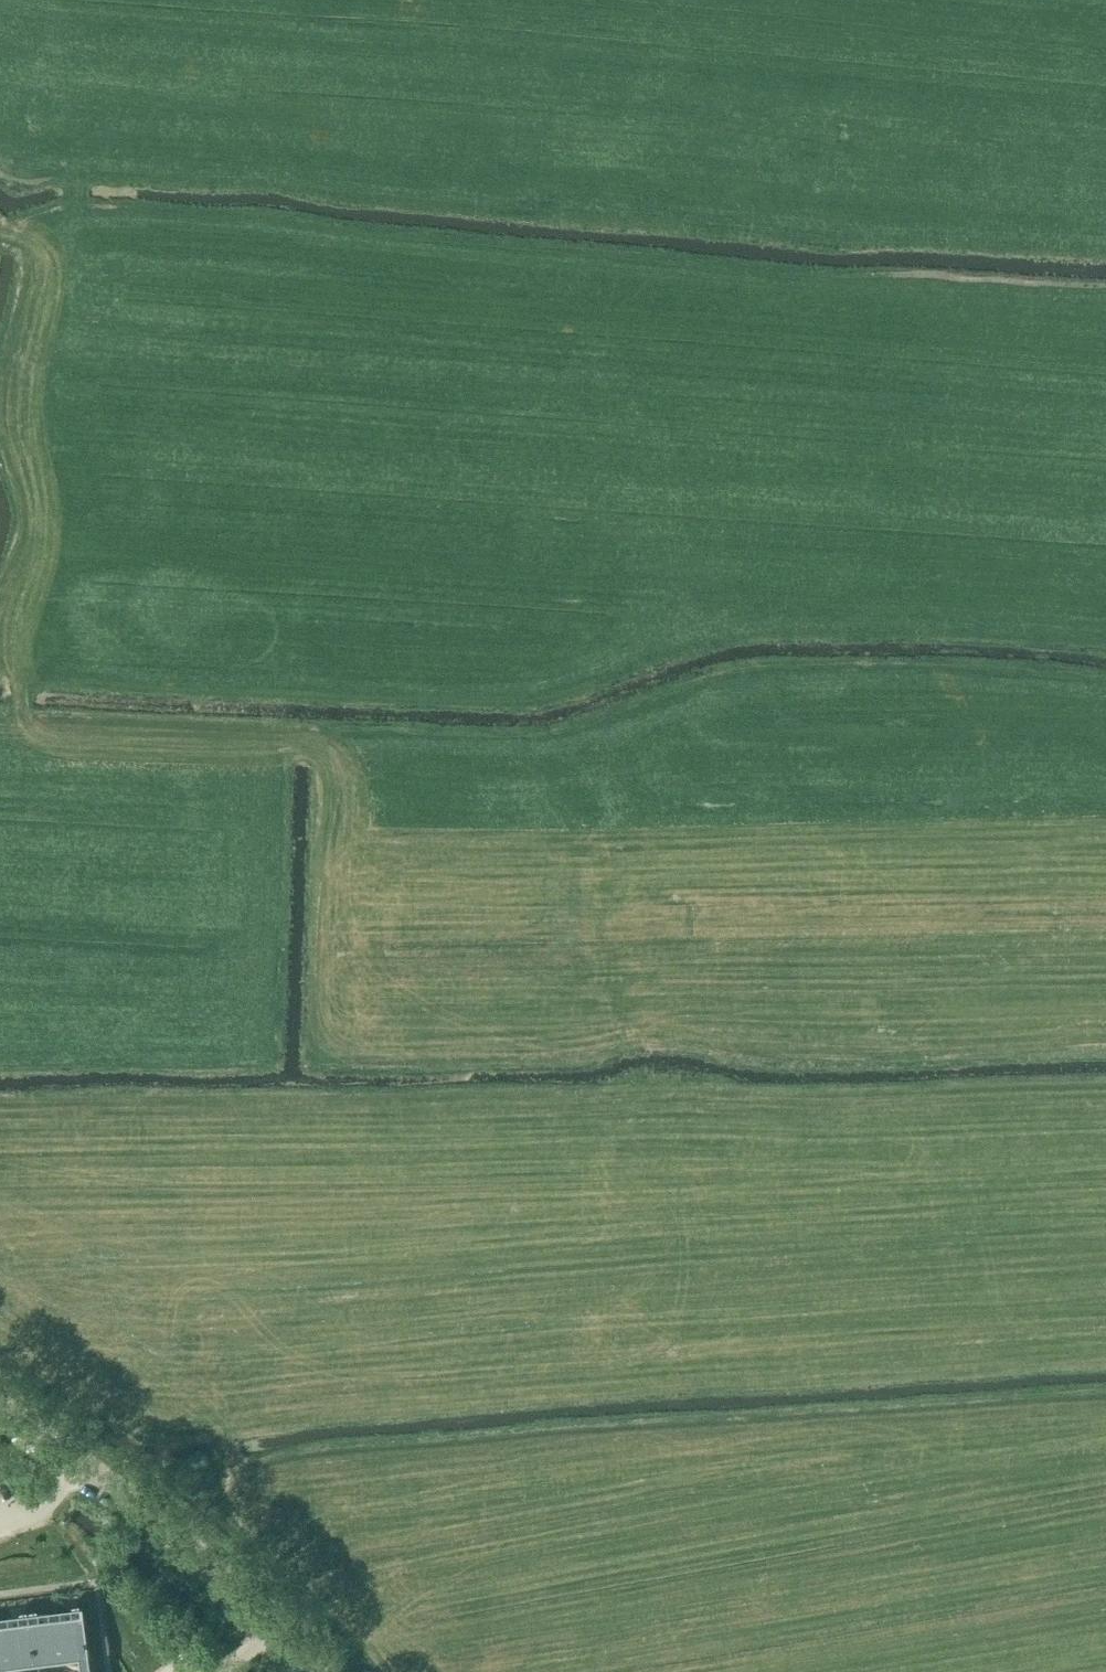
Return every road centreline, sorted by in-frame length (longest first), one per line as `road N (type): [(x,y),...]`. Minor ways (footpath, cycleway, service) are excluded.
road 1 (unclassified): [(0,1412),(215,1573),(311,1671)]

